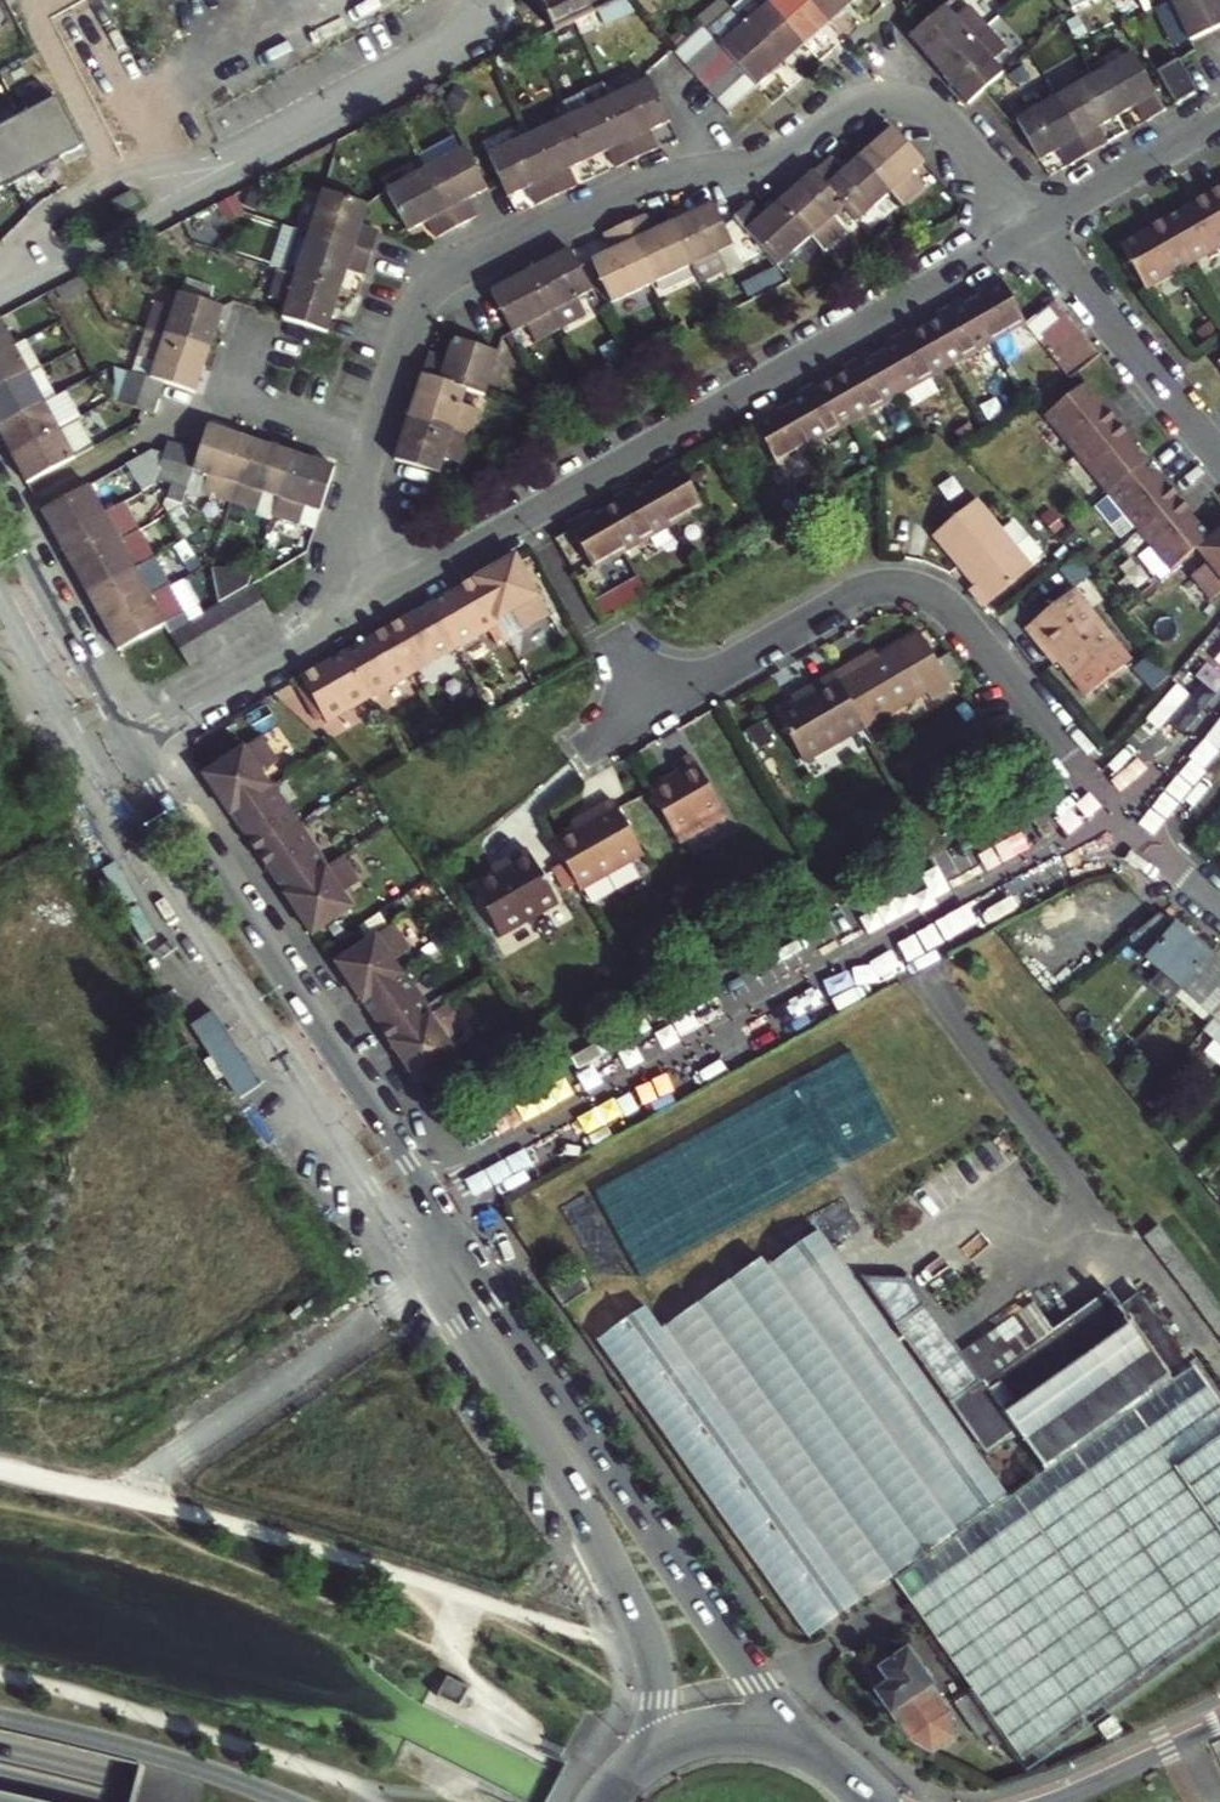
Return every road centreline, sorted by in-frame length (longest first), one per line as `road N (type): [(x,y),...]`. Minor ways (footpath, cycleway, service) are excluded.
road 1 (residential): [(375,444),(415,310),(442,277),(638,187),(752,164),(851,104),(900,102),(933,117),(1030,226)]
road 2 (residential): [(1124,816),(434,1201)]
road 3 (residential): [(386,598),(1030,226)]
road 4 (residential): [(590,747),(858,592),(910,584),(955,611),(1124,816)]
road 5 (secondary): [(819,1750),(752,1677),(468,1252)]
road 6 (secondary): [(434,1277),(564,1474),(643,1621),(657,1695),(649,1737),(630,1772)]
road 7 (secondary): [(94,761),(397,1224)]
road 8 (secondary): [(434,1201),(130,744)]
road 9 (residential): [(434,1277),(127,1497)]
road 10 (residential): [(1030,226),(1219,460)]
road 11 (secondary): [(287,1801),(159,1757),(0,1719)]
road 12 (residential): [(130,744),(386,598)]
road 13 (secondary): [(130,744),(0,507)]
road 14 (residential): [(1030,226),(1219,121)]
road 15 (primary): [(207,1801),(0,1751)]
road 16 (residential): [(375,444),(266,410),(243,394),(239,372),(251,326)]
road 17 (secondary): [(819,1750),(766,1732),(721,1731),(667,1747),(630,1772)]
road 18 (secondary): [(0,593),(94,761)]
road 19 (secondary): [(1219,1727),(1056,1801)]
road 20 (residential): [(386,598),(357,530),(375,444)]
road 21 (residential): [(1219,715),(1124,816)]
road 22 (residential): [(1124,816),(1219,900)]

